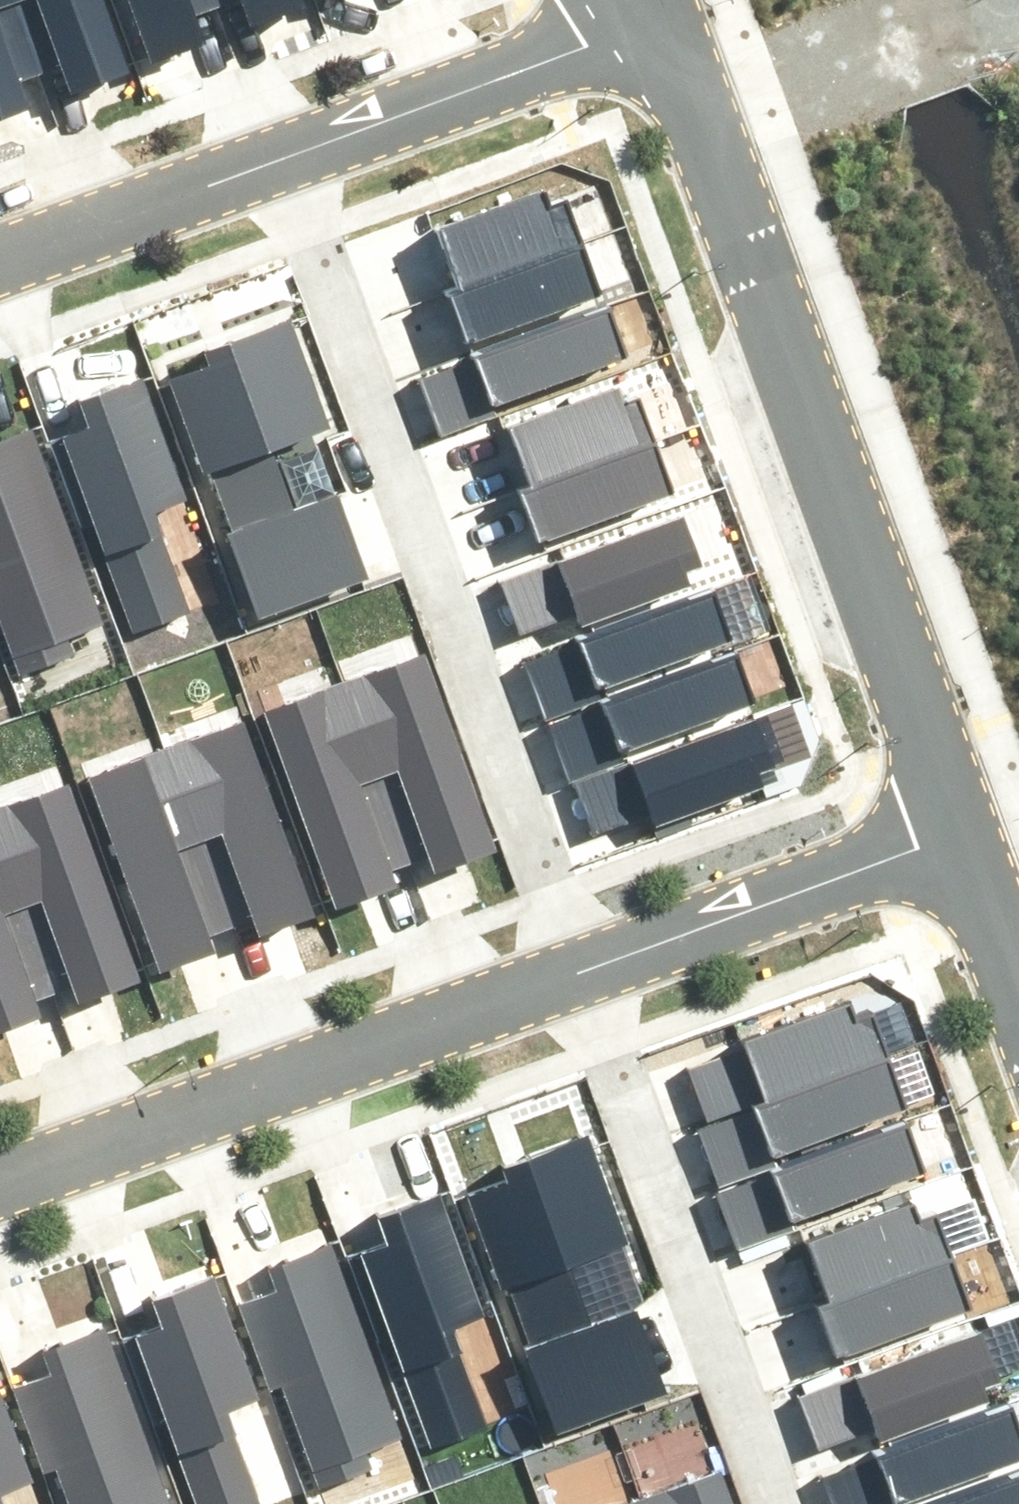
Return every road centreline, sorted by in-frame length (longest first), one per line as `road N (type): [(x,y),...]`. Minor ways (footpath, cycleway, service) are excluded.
road 1 (residential): [(660,14),(960,826)]
road 2 (residential): [(582,971),(283,159)]
road 3 (residential): [(0,1179),(582,971)]
road 4 (residential): [(778,1503),(582,971)]
road 5 (residential): [(582,971),(960,826)]
road 6 (residential): [(660,14),(283,159)]
road 7 (residential): [(283,159),(0,262)]
road 8 (residential): [(960,826),(1018,990)]

